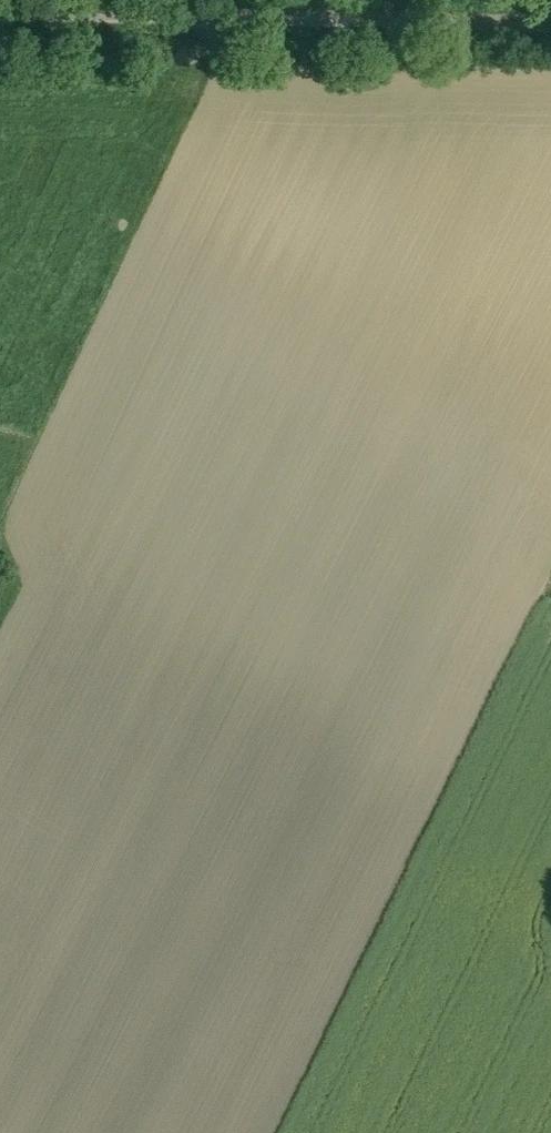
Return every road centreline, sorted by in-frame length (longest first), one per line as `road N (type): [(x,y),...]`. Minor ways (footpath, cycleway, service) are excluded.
road 1 (unclassified): [(550,20),(0,6)]

